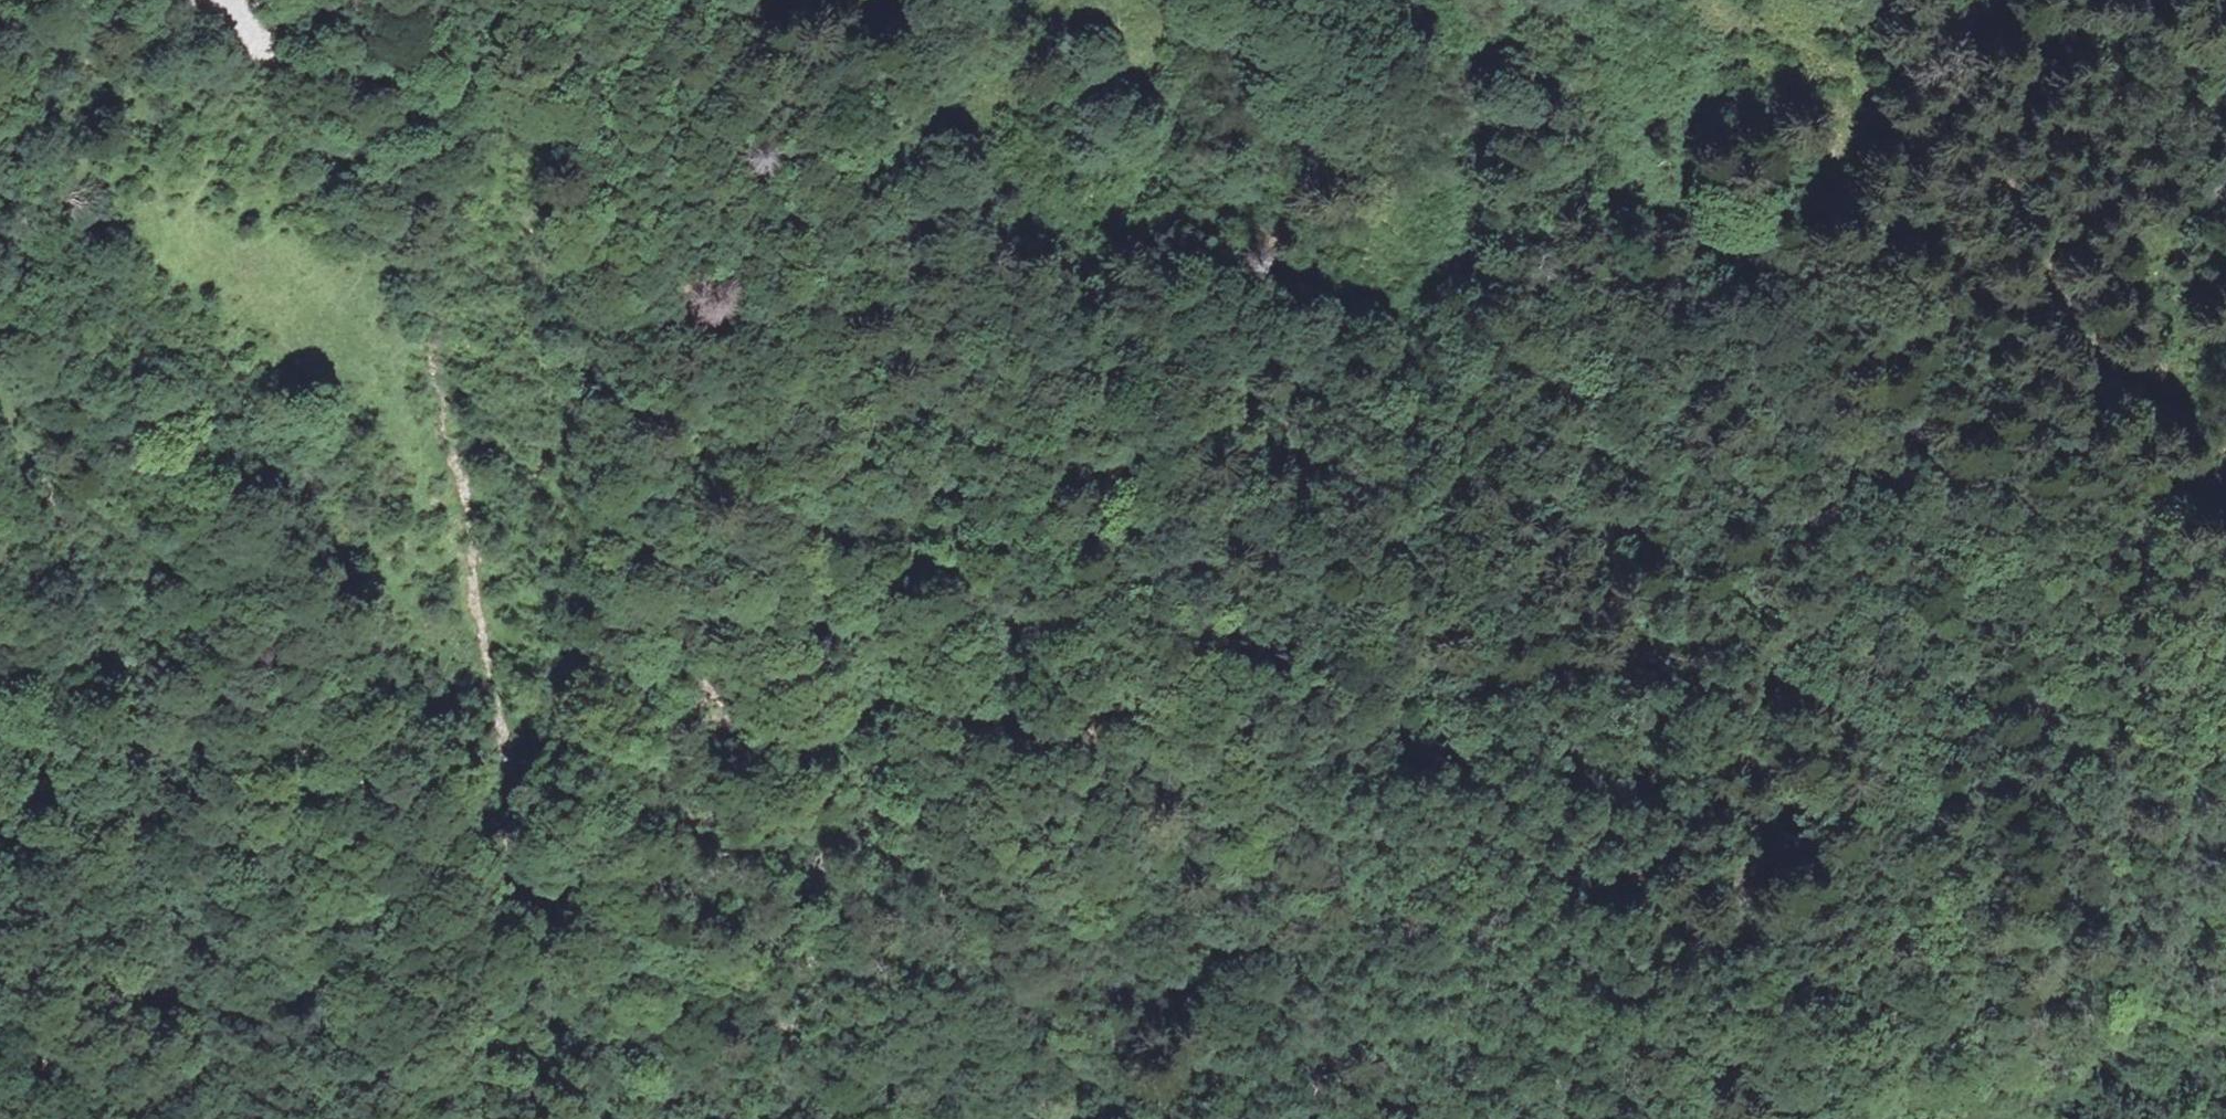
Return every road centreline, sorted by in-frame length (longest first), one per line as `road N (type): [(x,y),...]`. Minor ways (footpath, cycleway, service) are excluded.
road 1 (track): [(2225,715),(2171,749),(2127,749),(2074,731),(2029,702),(1835,630),(1767,624),(1745,633),(1719,736),(1706,915)]

